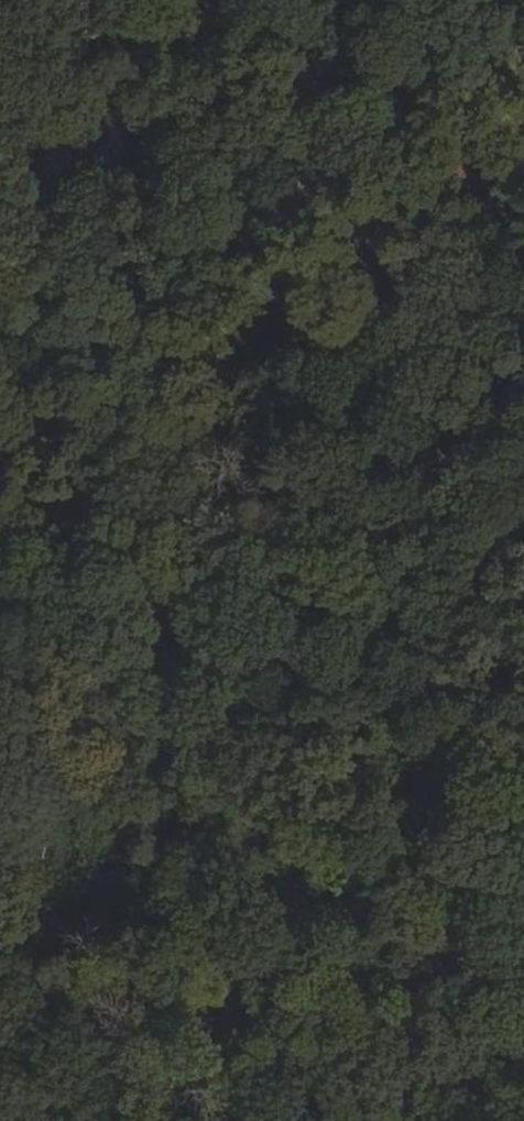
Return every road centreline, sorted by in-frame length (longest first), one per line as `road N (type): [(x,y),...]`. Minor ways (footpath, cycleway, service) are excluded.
road 1 (track): [(523,139),(0,479)]

